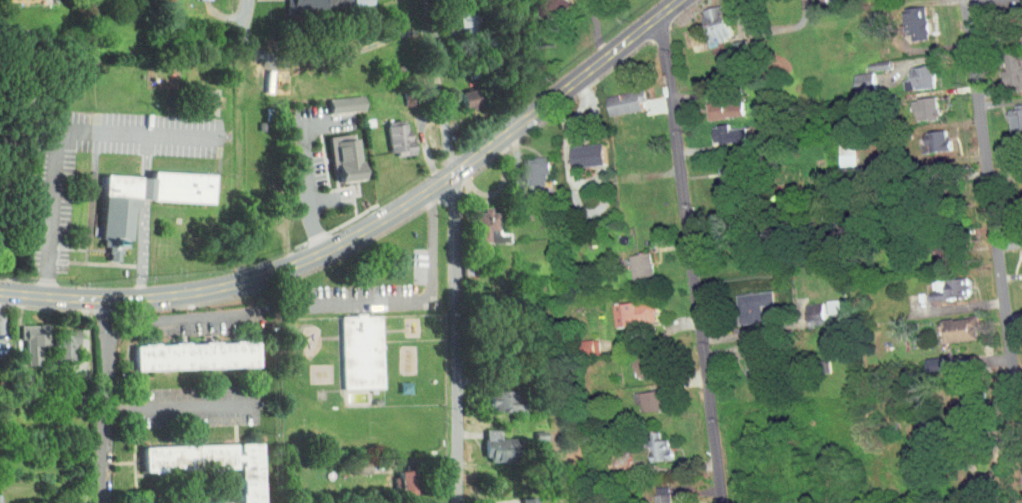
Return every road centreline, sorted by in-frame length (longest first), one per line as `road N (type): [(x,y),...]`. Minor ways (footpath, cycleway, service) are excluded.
road 1 (primary): [(0,293),(155,300),(218,292),(329,255),(456,174),(673,0)]
road 2 (residential): [(655,15),(720,502)]
road 3 (residential): [(969,0),(1021,457)]
road 4 (residential): [(456,174),(458,502)]

